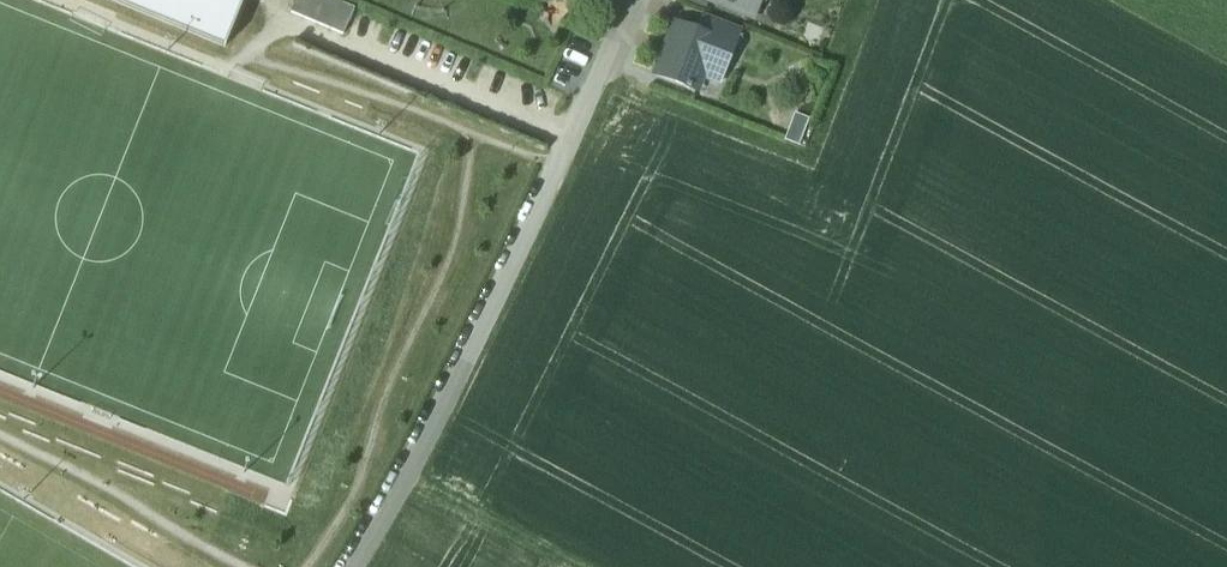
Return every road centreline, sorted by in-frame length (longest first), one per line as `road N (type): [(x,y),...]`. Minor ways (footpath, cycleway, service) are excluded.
road 1 (residential): [(630,0),(498,299),(406,483),(354,566)]
road 2 (track): [(563,566),(406,483)]

